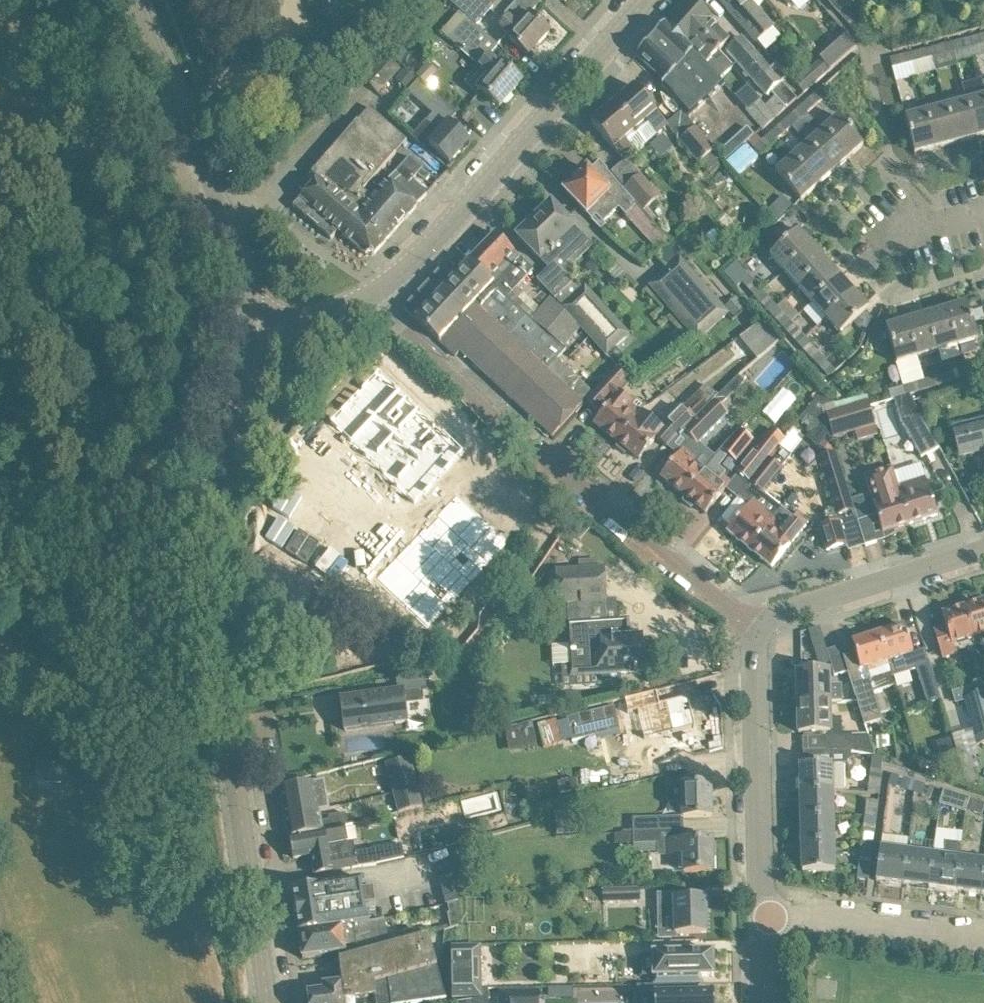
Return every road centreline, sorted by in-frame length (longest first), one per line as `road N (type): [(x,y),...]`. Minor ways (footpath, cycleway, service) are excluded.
road 1 (tertiary): [(269,1002),(210,596),(217,498),(250,332)]
road 2 (residential): [(759,619),(405,335),(368,289)]
road 3 (tertiary): [(368,289),(407,264),(653,0)]
road 4 (residential): [(759,913),(759,619)]
road 5 (residential): [(250,332),(233,238),(176,101)]
road 6 (residential): [(759,619),(983,550)]
road 7 (residential): [(983,930),(759,913)]
road 8 (residential): [(176,101),(0,192)]
road 9 (tertiary): [(250,332),(324,313),(368,289)]

